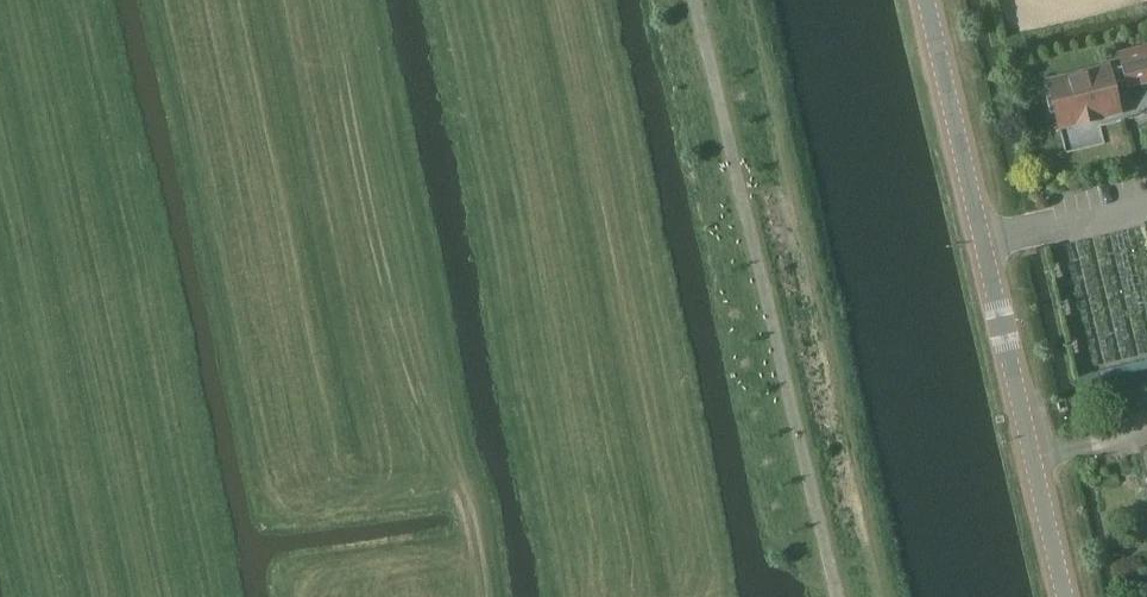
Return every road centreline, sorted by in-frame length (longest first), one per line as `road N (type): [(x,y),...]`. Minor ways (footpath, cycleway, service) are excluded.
road 1 (tertiary): [(1064,596),(926,0)]

